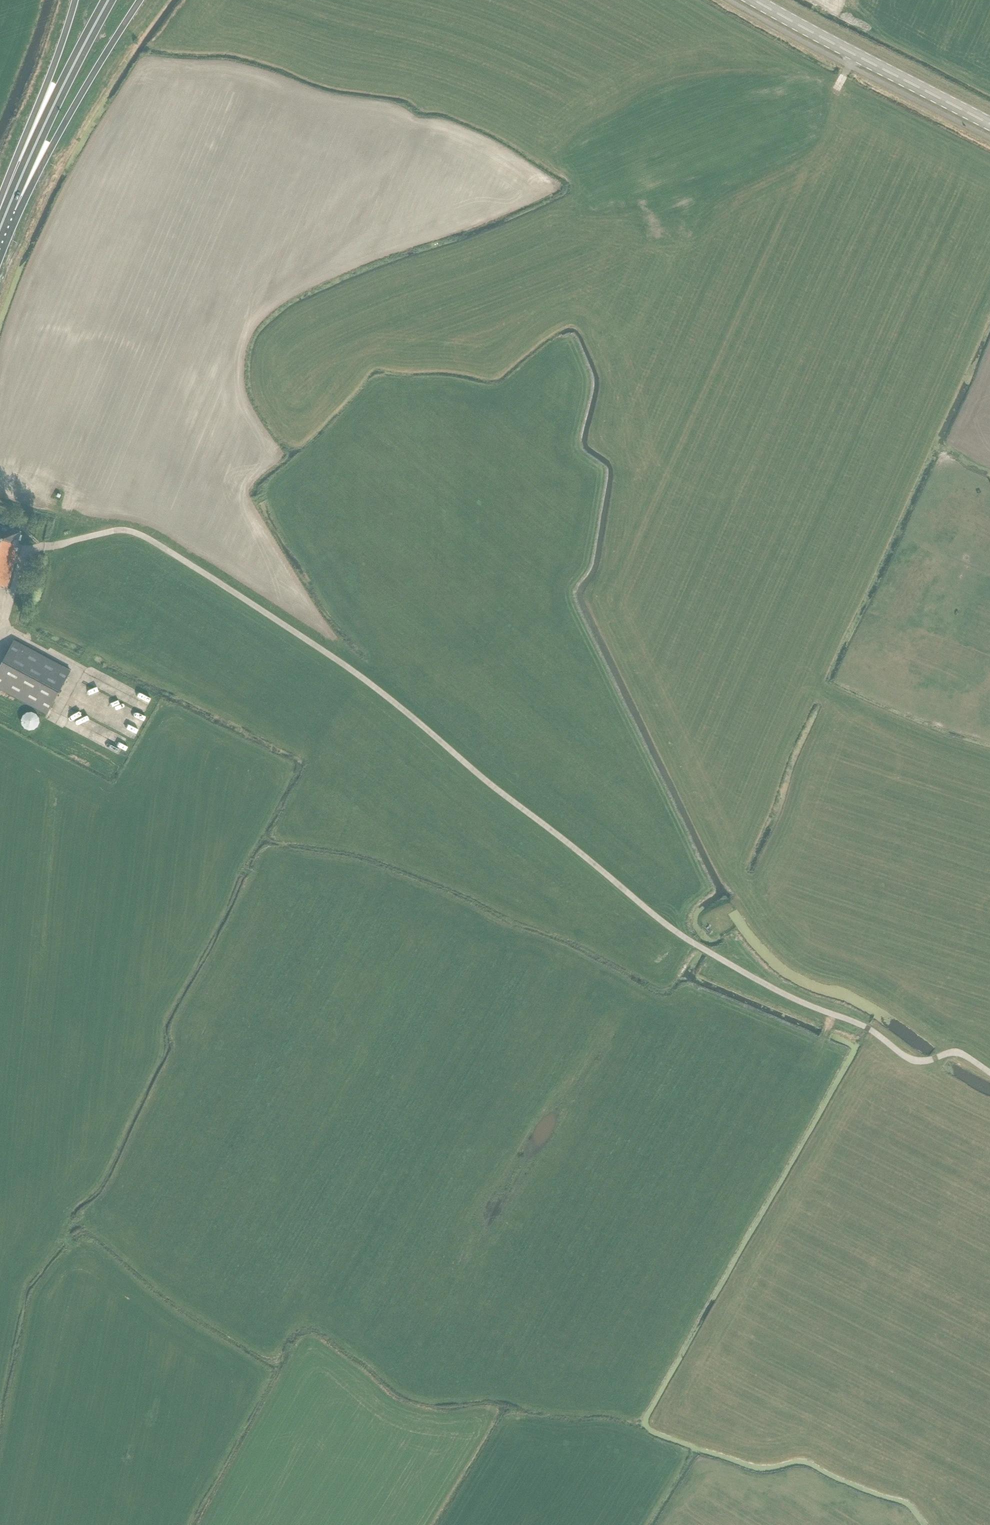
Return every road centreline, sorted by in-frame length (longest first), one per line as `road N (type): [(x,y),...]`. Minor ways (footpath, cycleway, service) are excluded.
road 1 (unclassified): [(989,1075),(959,1056),(910,1062),(873,1033),(803,1005),(685,940),(354,674),(144,539),(115,533),(31,553)]
road 2 (secondary): [(989,123),(754,0)]
road 3 (trunk): [(10,206),(32,182),(140,0)]
road 4 (trunk): [(109,0),(10,206)]
road 5 (trunk): [(76,0),(11,176),(10,206)]

